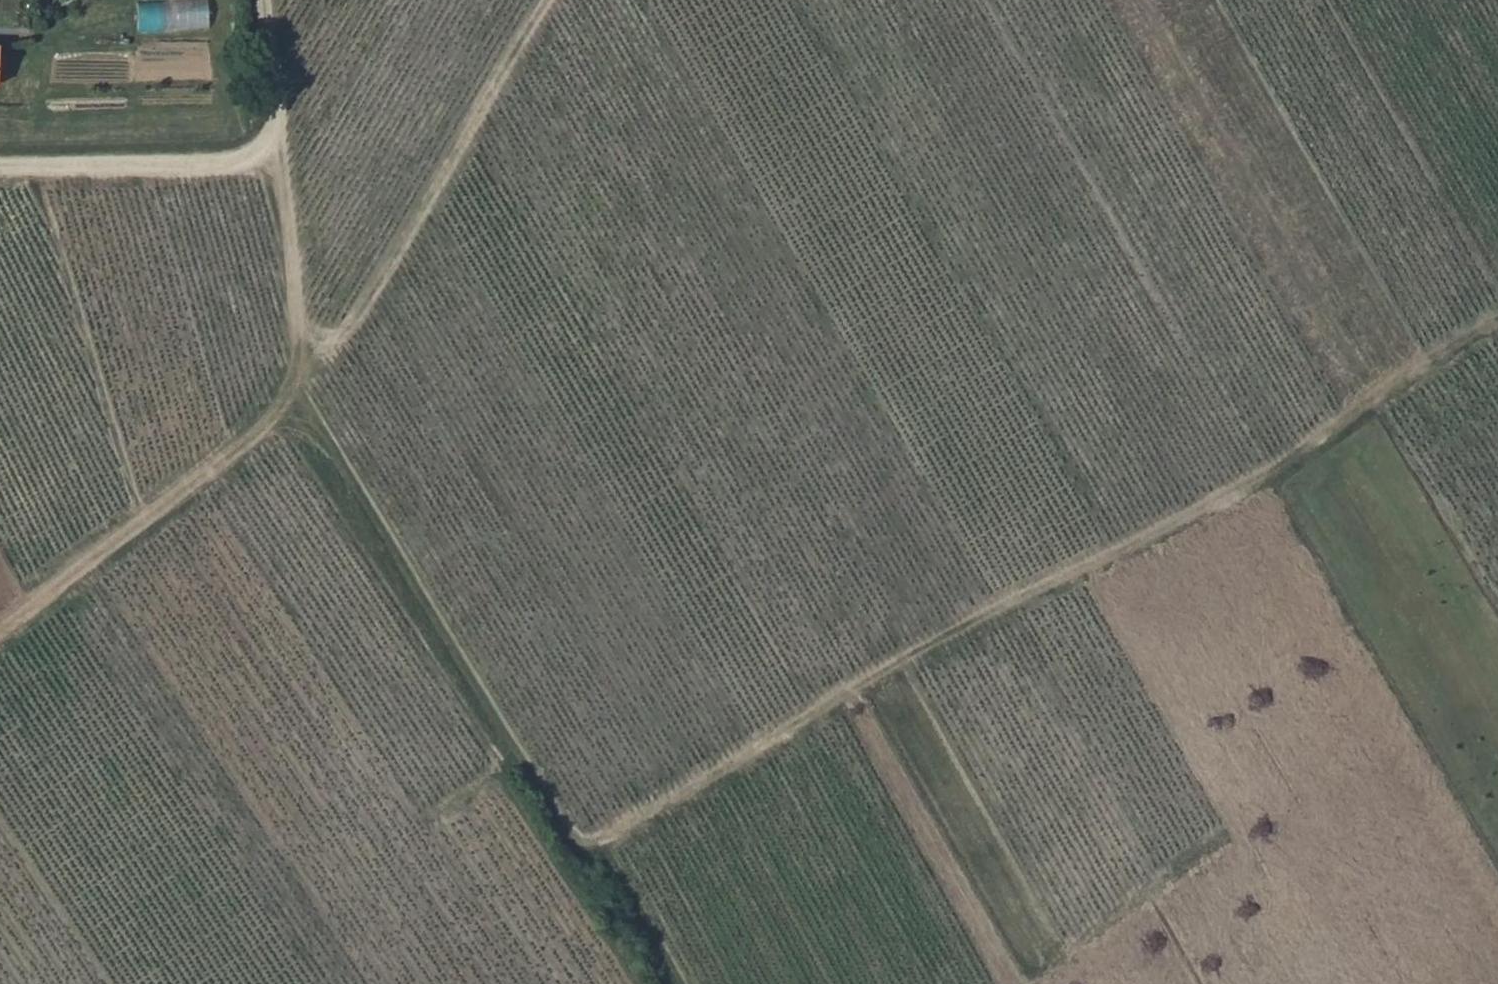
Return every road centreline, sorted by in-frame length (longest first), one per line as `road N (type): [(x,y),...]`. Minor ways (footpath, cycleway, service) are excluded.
road 1 (track): [(0,625),(278,414),(304,375),(279,159)]
road 2 (track): [(304,375),(355,316),(544,0)]
road 3 (track): [(279,159),(0,166)]
road 4 (track): [(279,159),(269,0)]

